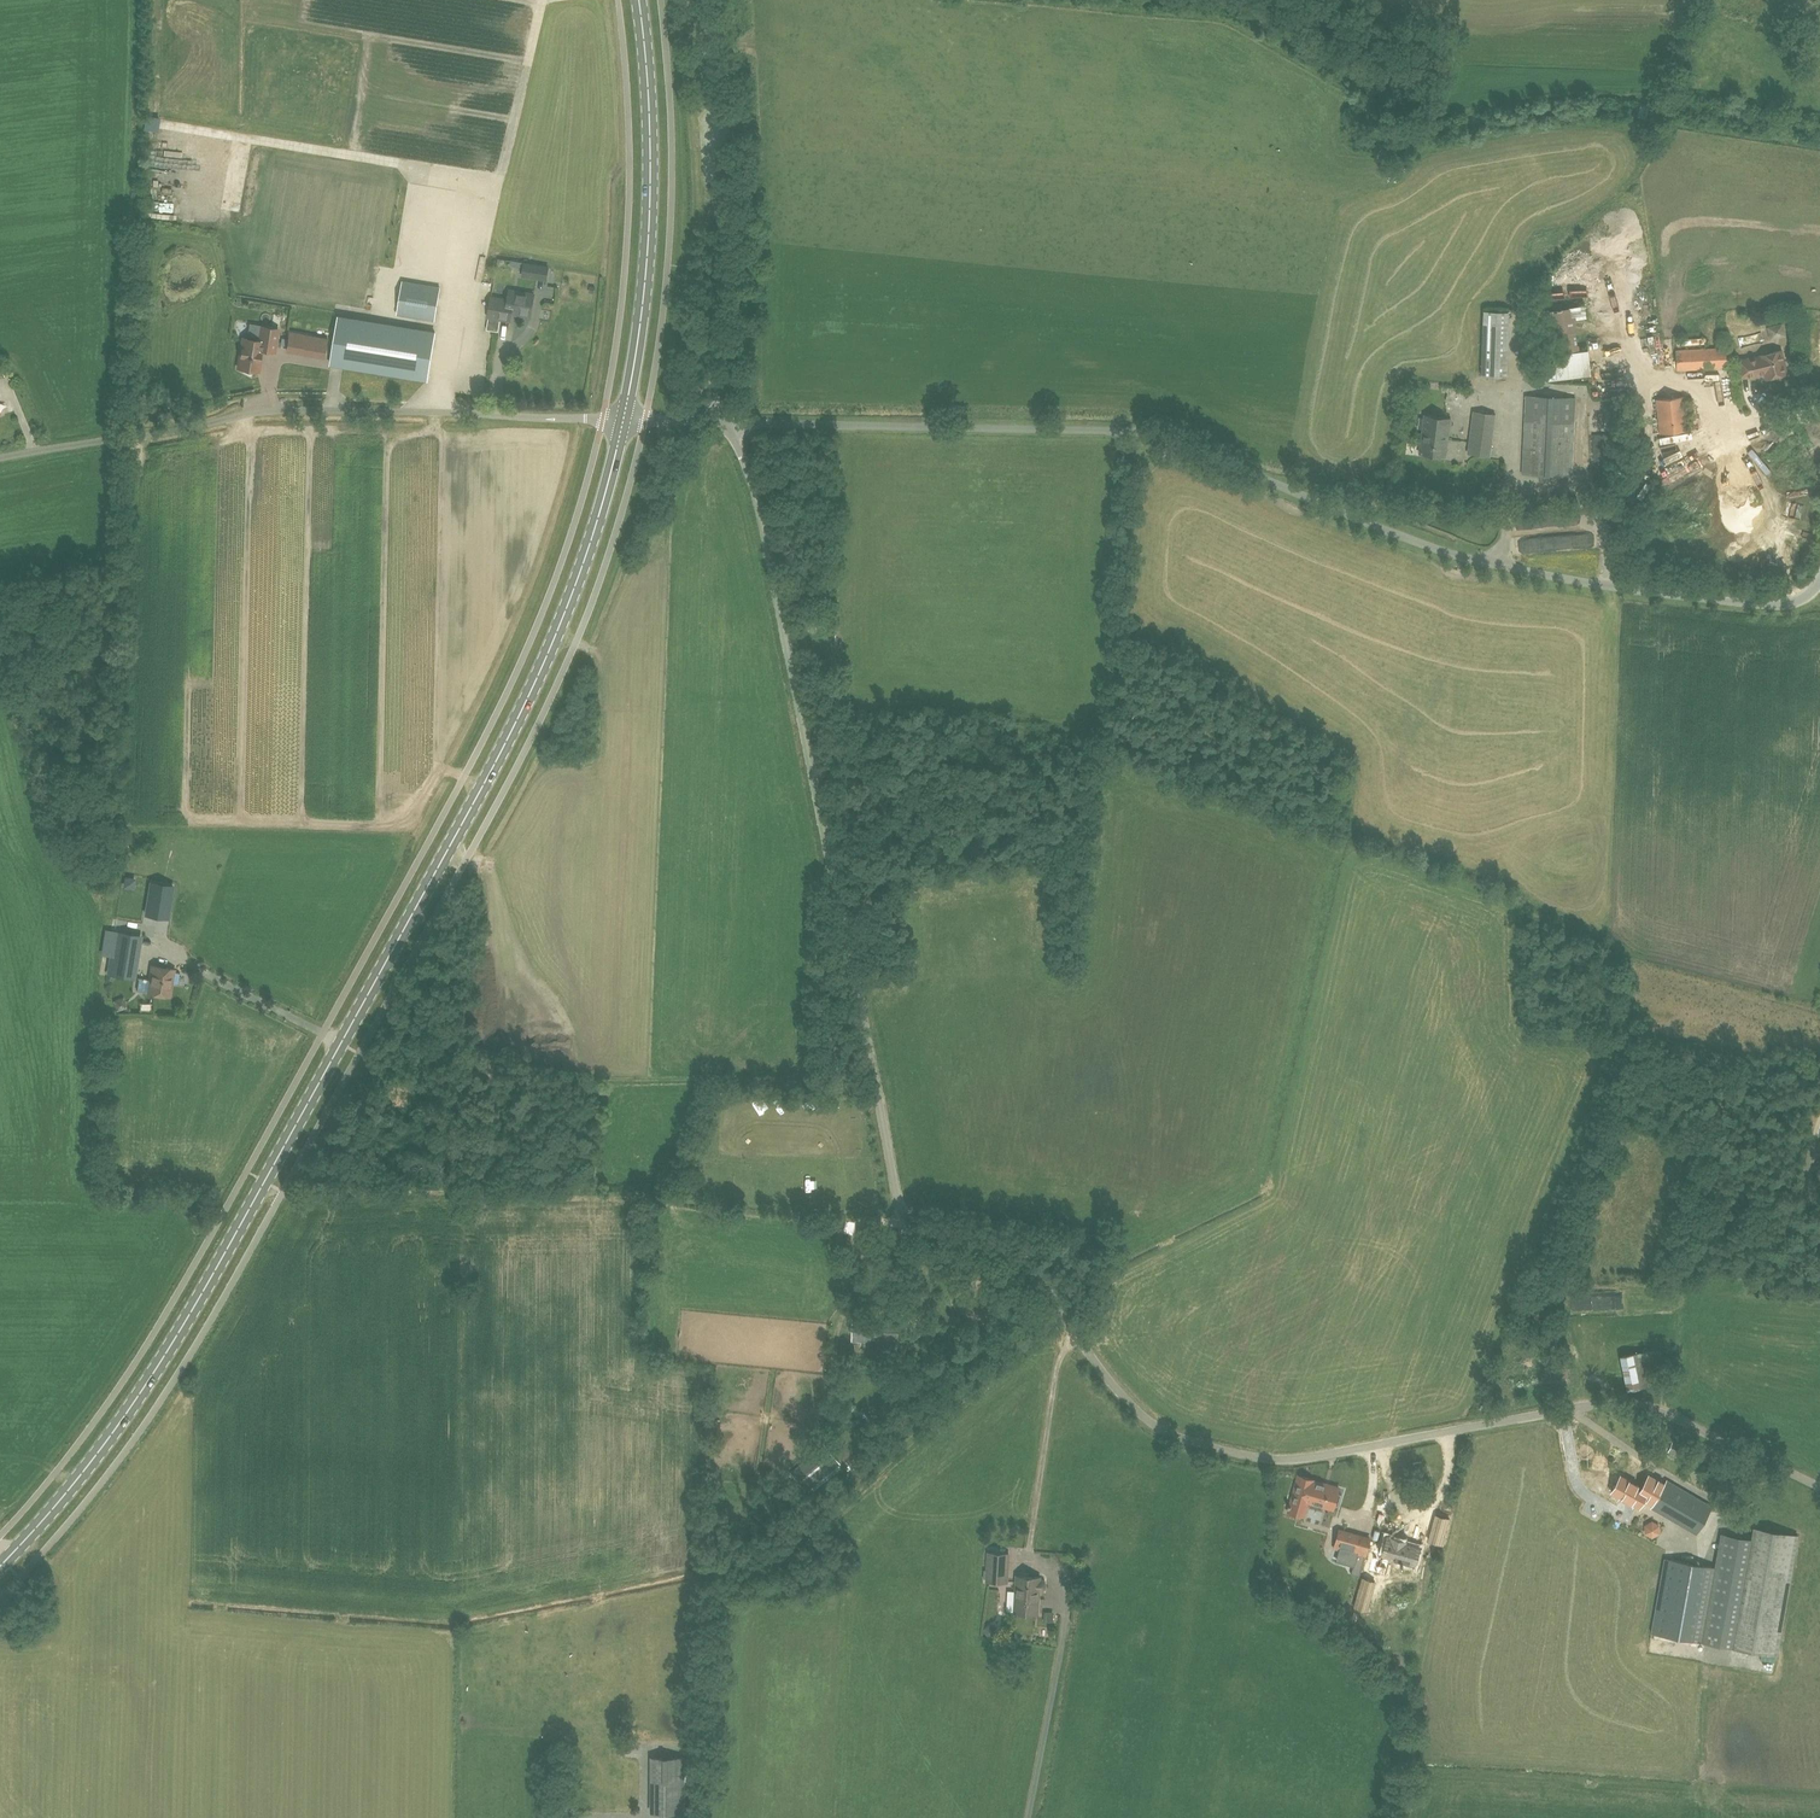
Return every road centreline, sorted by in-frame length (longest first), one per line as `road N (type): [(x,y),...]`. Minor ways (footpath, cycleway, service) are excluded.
road 1 (unclassified): [(1819,1485),(1632,1402),(1314,1456),(1227,1450),(1151,1424),(1045,1290),(1014,1264),(903,1225),(759,508),(731,421)]
road 2 (unclassified): [(731,421),(1144,434),(1467,559),(1624,591),(1764,607),(1797,601),(1819,584)]
road 3 (secondary): [(266,1189),(537,685),(604,506),(626,417)]
road 4 (unclassified): [(626,417),(272,409),(0,457)]
road 5 (secondary): [(0,1580),(130,1422),(266,1189)]
road 6 (secondary): [(626,417),(650,230),(643,0)]

